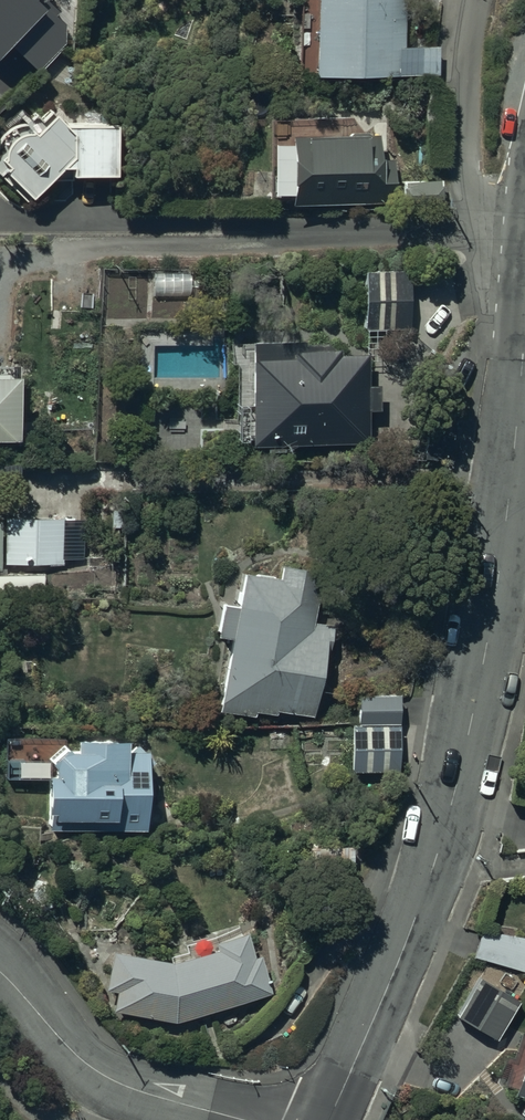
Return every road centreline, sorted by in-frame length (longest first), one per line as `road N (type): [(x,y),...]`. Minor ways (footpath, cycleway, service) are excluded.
road 1 (residential): [(524,333),(511,492),(456,792),(409,937),(329,1119)]
road 2 (residential): [(480,0),(472,159),(489,219),(524,297)]
road 3 (residential): [(242,1119),(100,1077),(0,970)]

